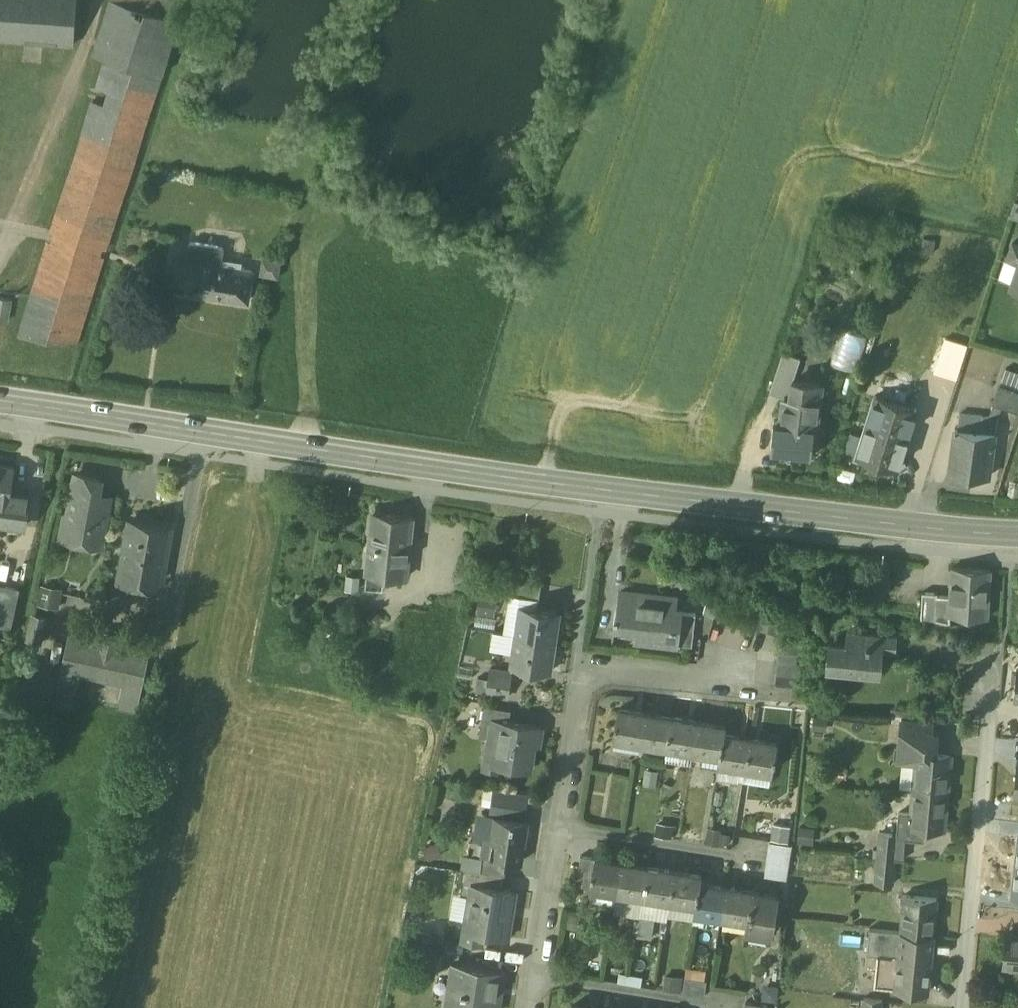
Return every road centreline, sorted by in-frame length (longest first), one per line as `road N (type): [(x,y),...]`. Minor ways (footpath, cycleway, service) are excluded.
road 1 (secondary): [(623,492),(0,404)]
road 2 (residential): [(623,492),(601,534),(534,1007)]
road 3 (residential): [(961,1007),(1010,533)]
road 4 (secondary): [(1010,533),(623,492)]

